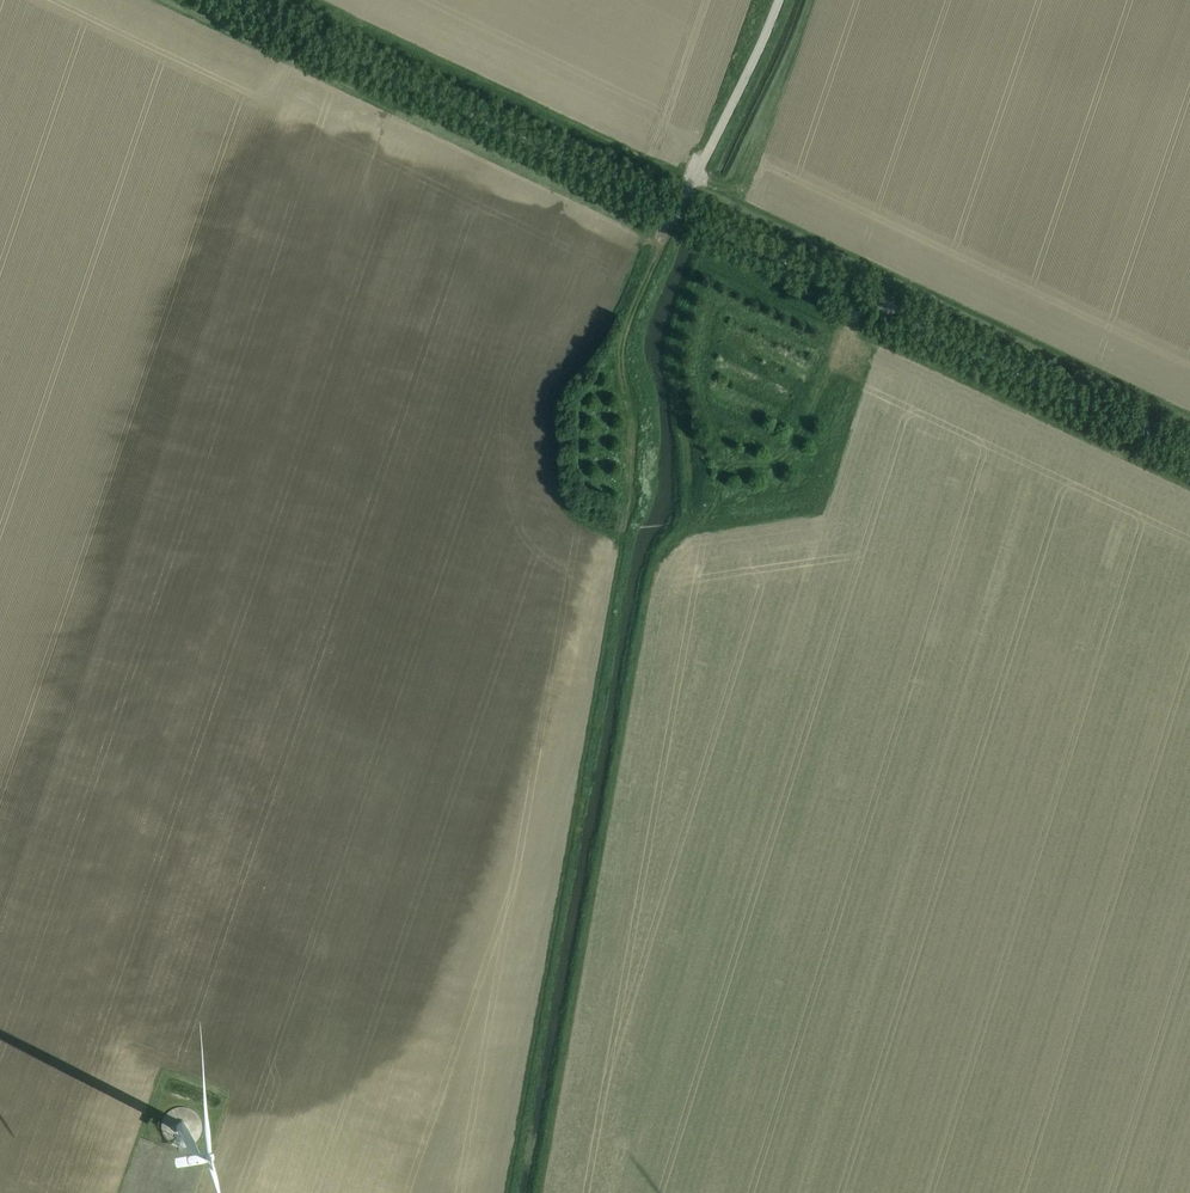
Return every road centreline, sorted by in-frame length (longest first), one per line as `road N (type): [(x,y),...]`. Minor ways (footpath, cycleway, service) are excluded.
road 1 (track): [(507,1192),(628,503),(623,343),(676,209),(779,0)]
road 2 (unclassified): [(1189,450),(237,0)]
road 3 (track): [(537,1192),(654,566),(688,529),(819,510),(859,384),(847,328),(861,295)]
road 4 (track): [(317,0),(1189,414)]
road 5 (track): [(679,534),(689,470),(673,348),(701,260),(1189,488)]
road 6 (track): [(664,239),(159,0)]
road 7 (track): [(847,328),(773,479),(725,496),(679,534)]

